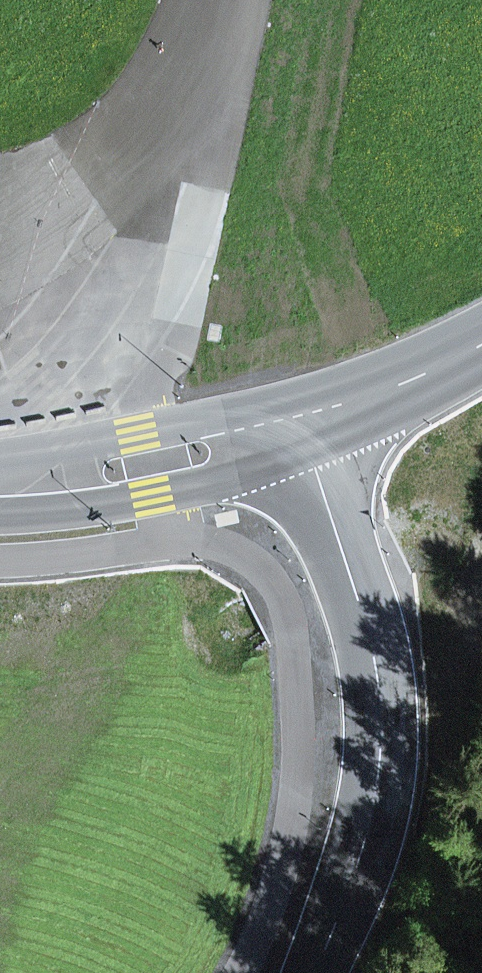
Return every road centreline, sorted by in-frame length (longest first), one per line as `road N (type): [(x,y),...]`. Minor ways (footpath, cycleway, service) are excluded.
road 1 (unclassified): [(379,727),(378,667),(322,478),(294,425)]
road 2 (secondary): [(0,491),(53,492),(294,425)]
road 3 (unclassified): [(379,727),(371,804),(314,972)]
road 4 (secondary): [(294,425),(393,399),(481,346)]

